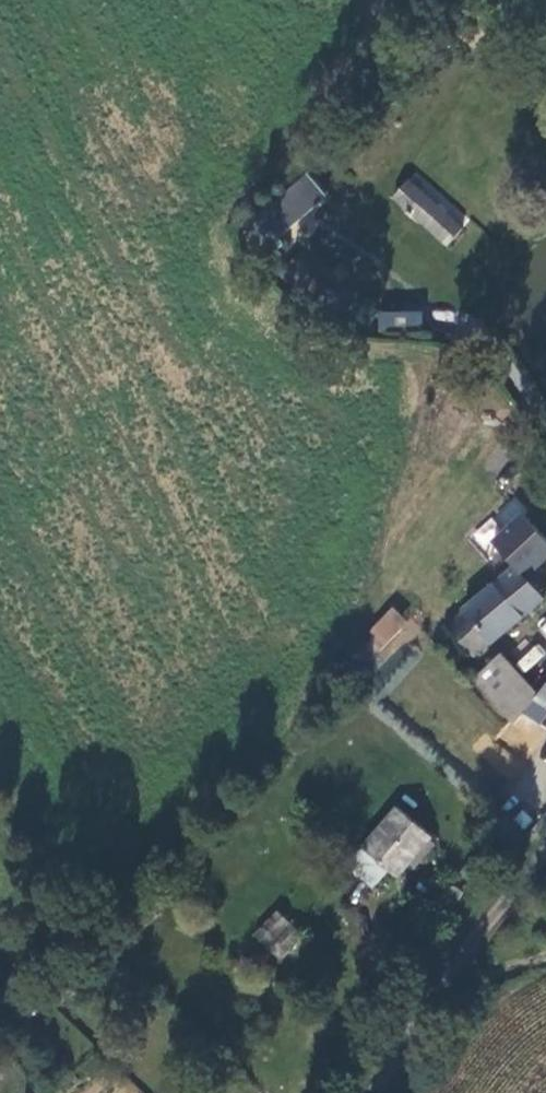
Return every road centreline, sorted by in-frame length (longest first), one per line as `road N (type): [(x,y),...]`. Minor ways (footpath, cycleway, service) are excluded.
road 1 (unclassified): [(371,1092),(414,1020),(545,849)]

